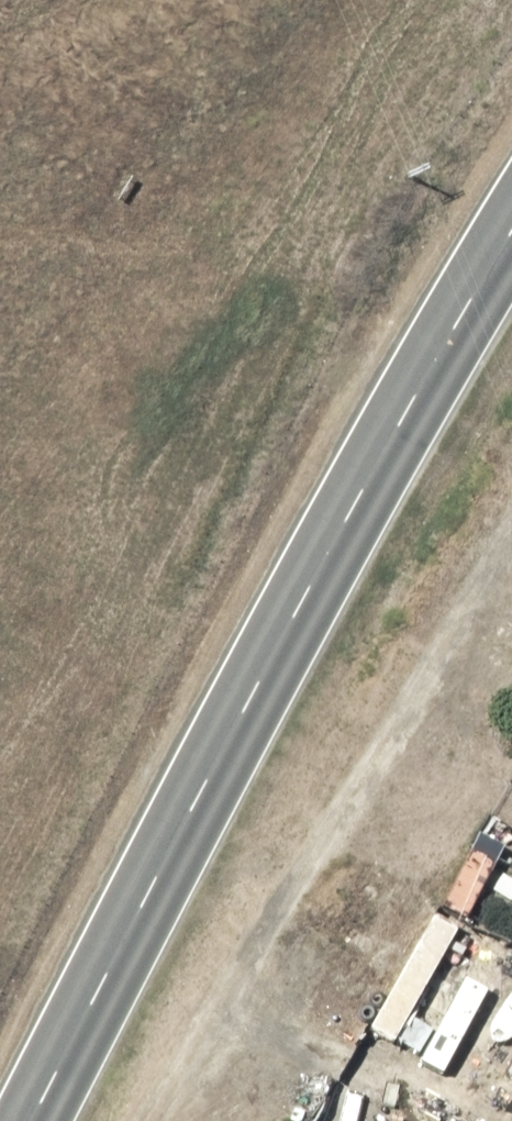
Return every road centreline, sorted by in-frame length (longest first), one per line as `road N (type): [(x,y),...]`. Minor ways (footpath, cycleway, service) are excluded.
road 1 (trunk): [(25,1120),(284,620),(511,223)]
road 2 (trunk): [(504,0),(208,436),(0,821)]

